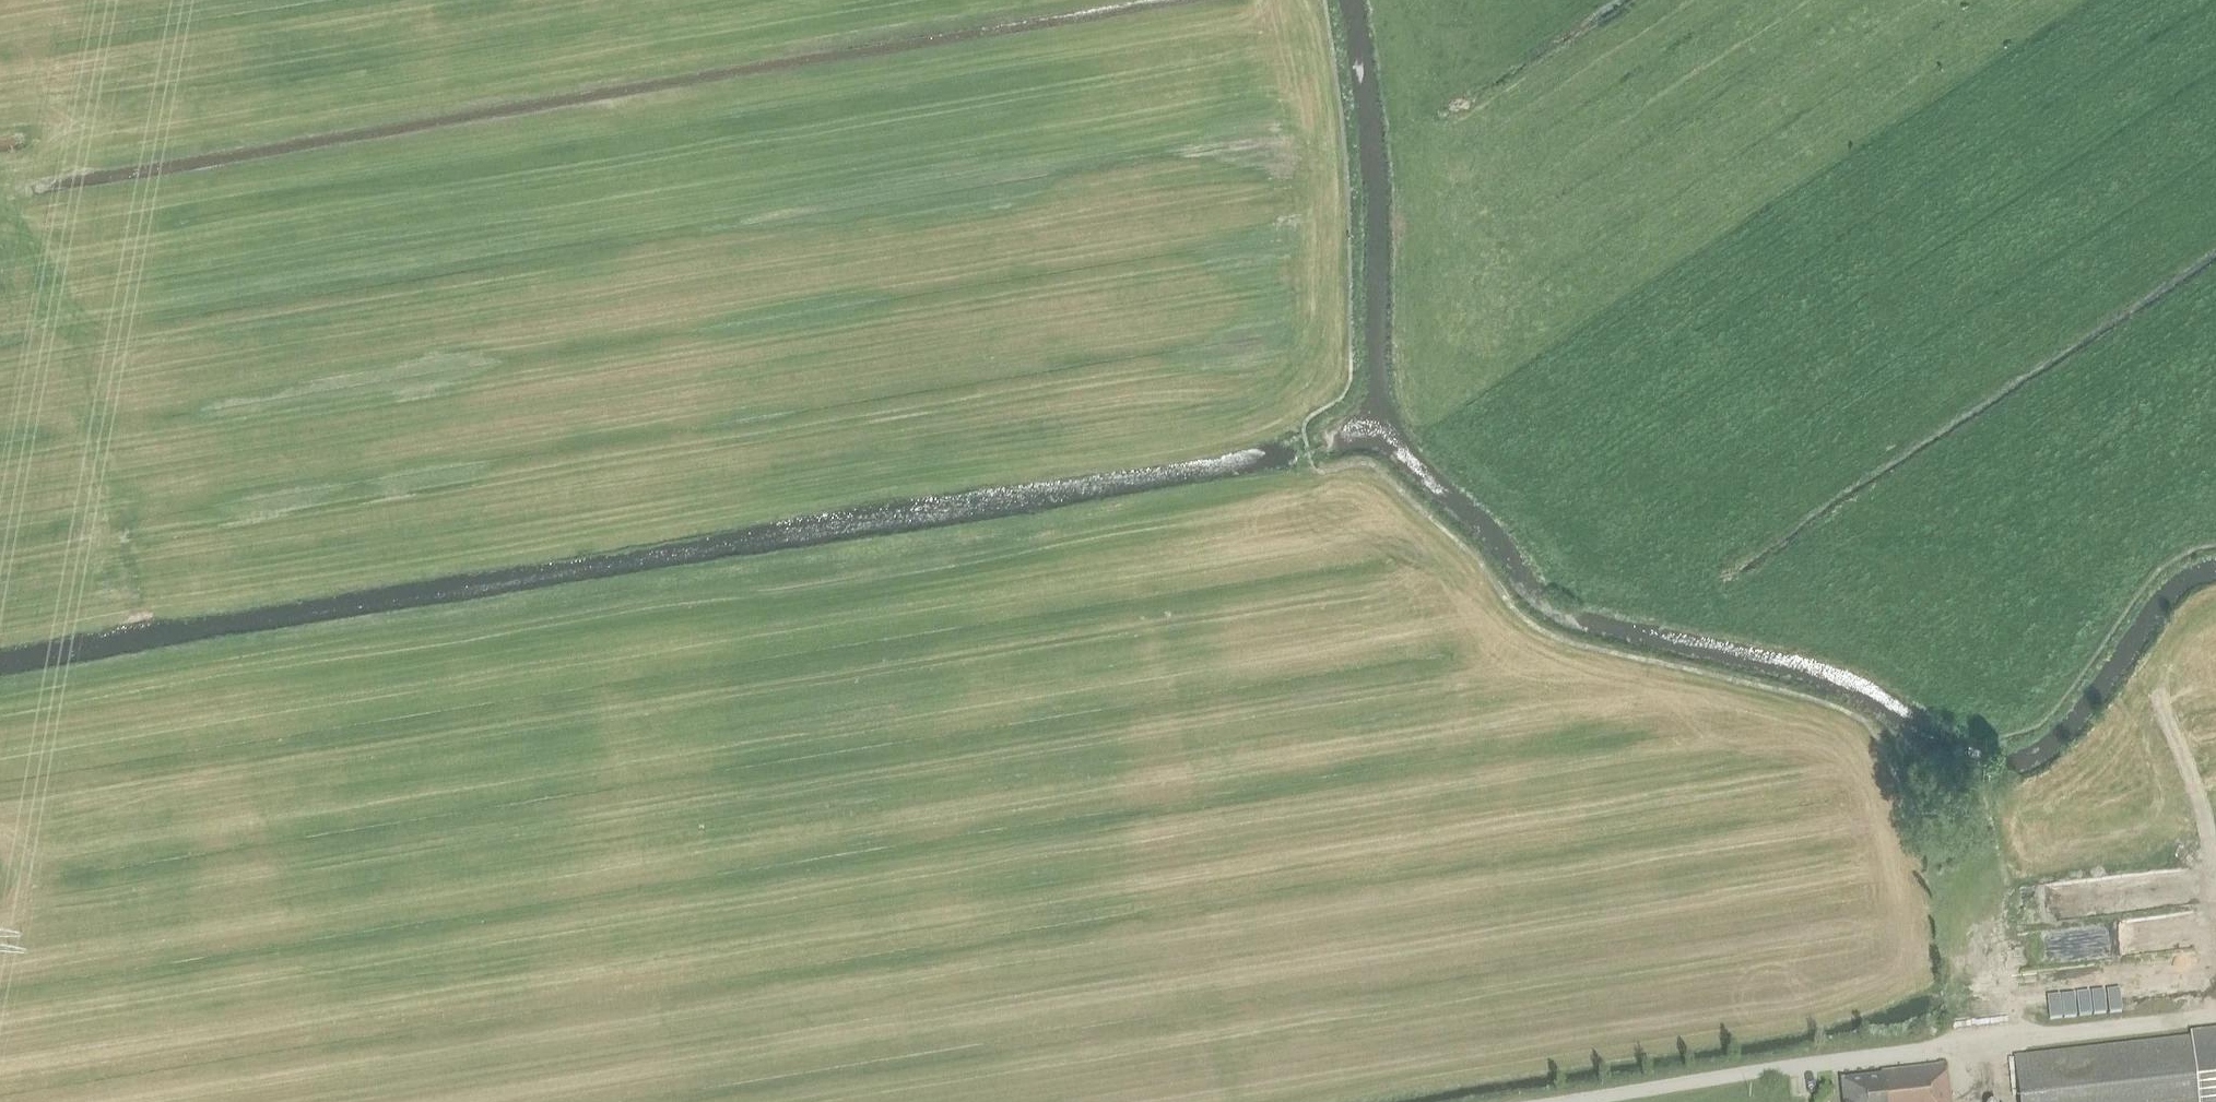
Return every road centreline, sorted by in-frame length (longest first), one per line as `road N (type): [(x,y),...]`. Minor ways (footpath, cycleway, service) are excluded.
road 1 (track): [(1961,1049),(2215,1023)]

